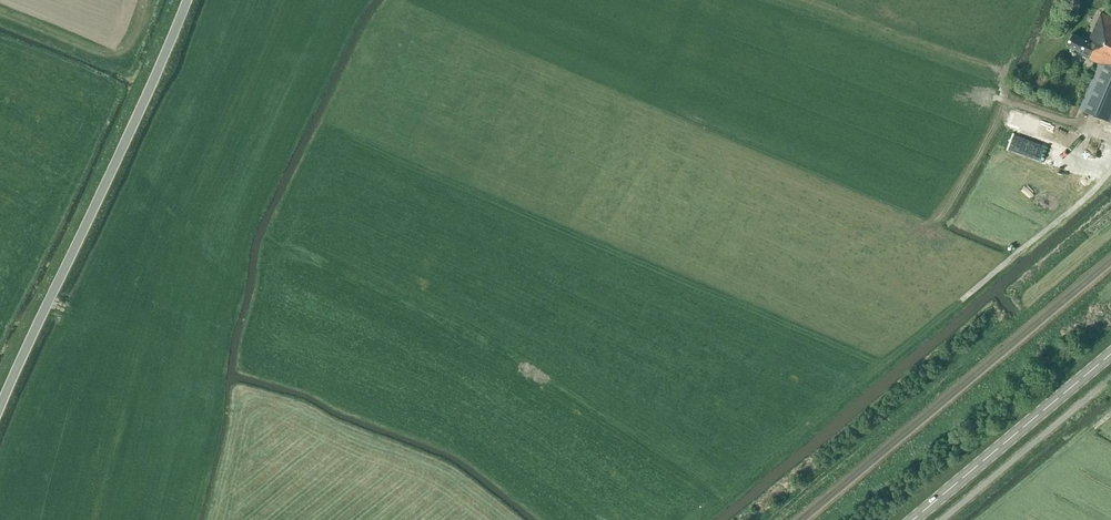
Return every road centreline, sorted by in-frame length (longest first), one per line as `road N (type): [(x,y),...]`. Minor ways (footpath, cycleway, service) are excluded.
road 1 (unclassified): [(0,408),(187,0)]
road 2 (tertiary): [(910,519),(1110,353)]
road 3 (track): [(1110,168),(964,298)]

